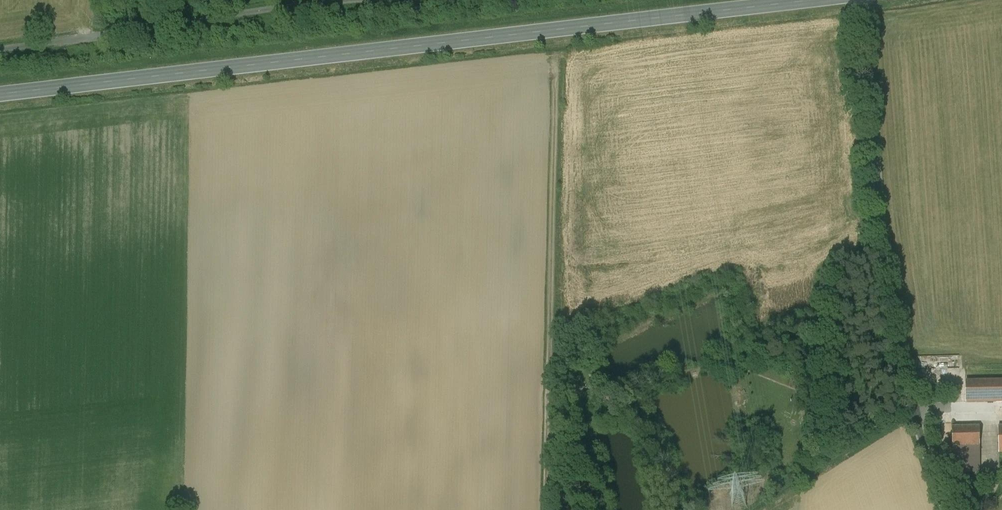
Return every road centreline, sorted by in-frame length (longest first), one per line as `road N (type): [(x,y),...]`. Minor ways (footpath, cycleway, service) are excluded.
road 1 (primary): [(812,0),(0,94)]
road 2 (track): [(550,509),(563,51)]
road 3 (track): [(352,0),(210,14),(0,51)]

